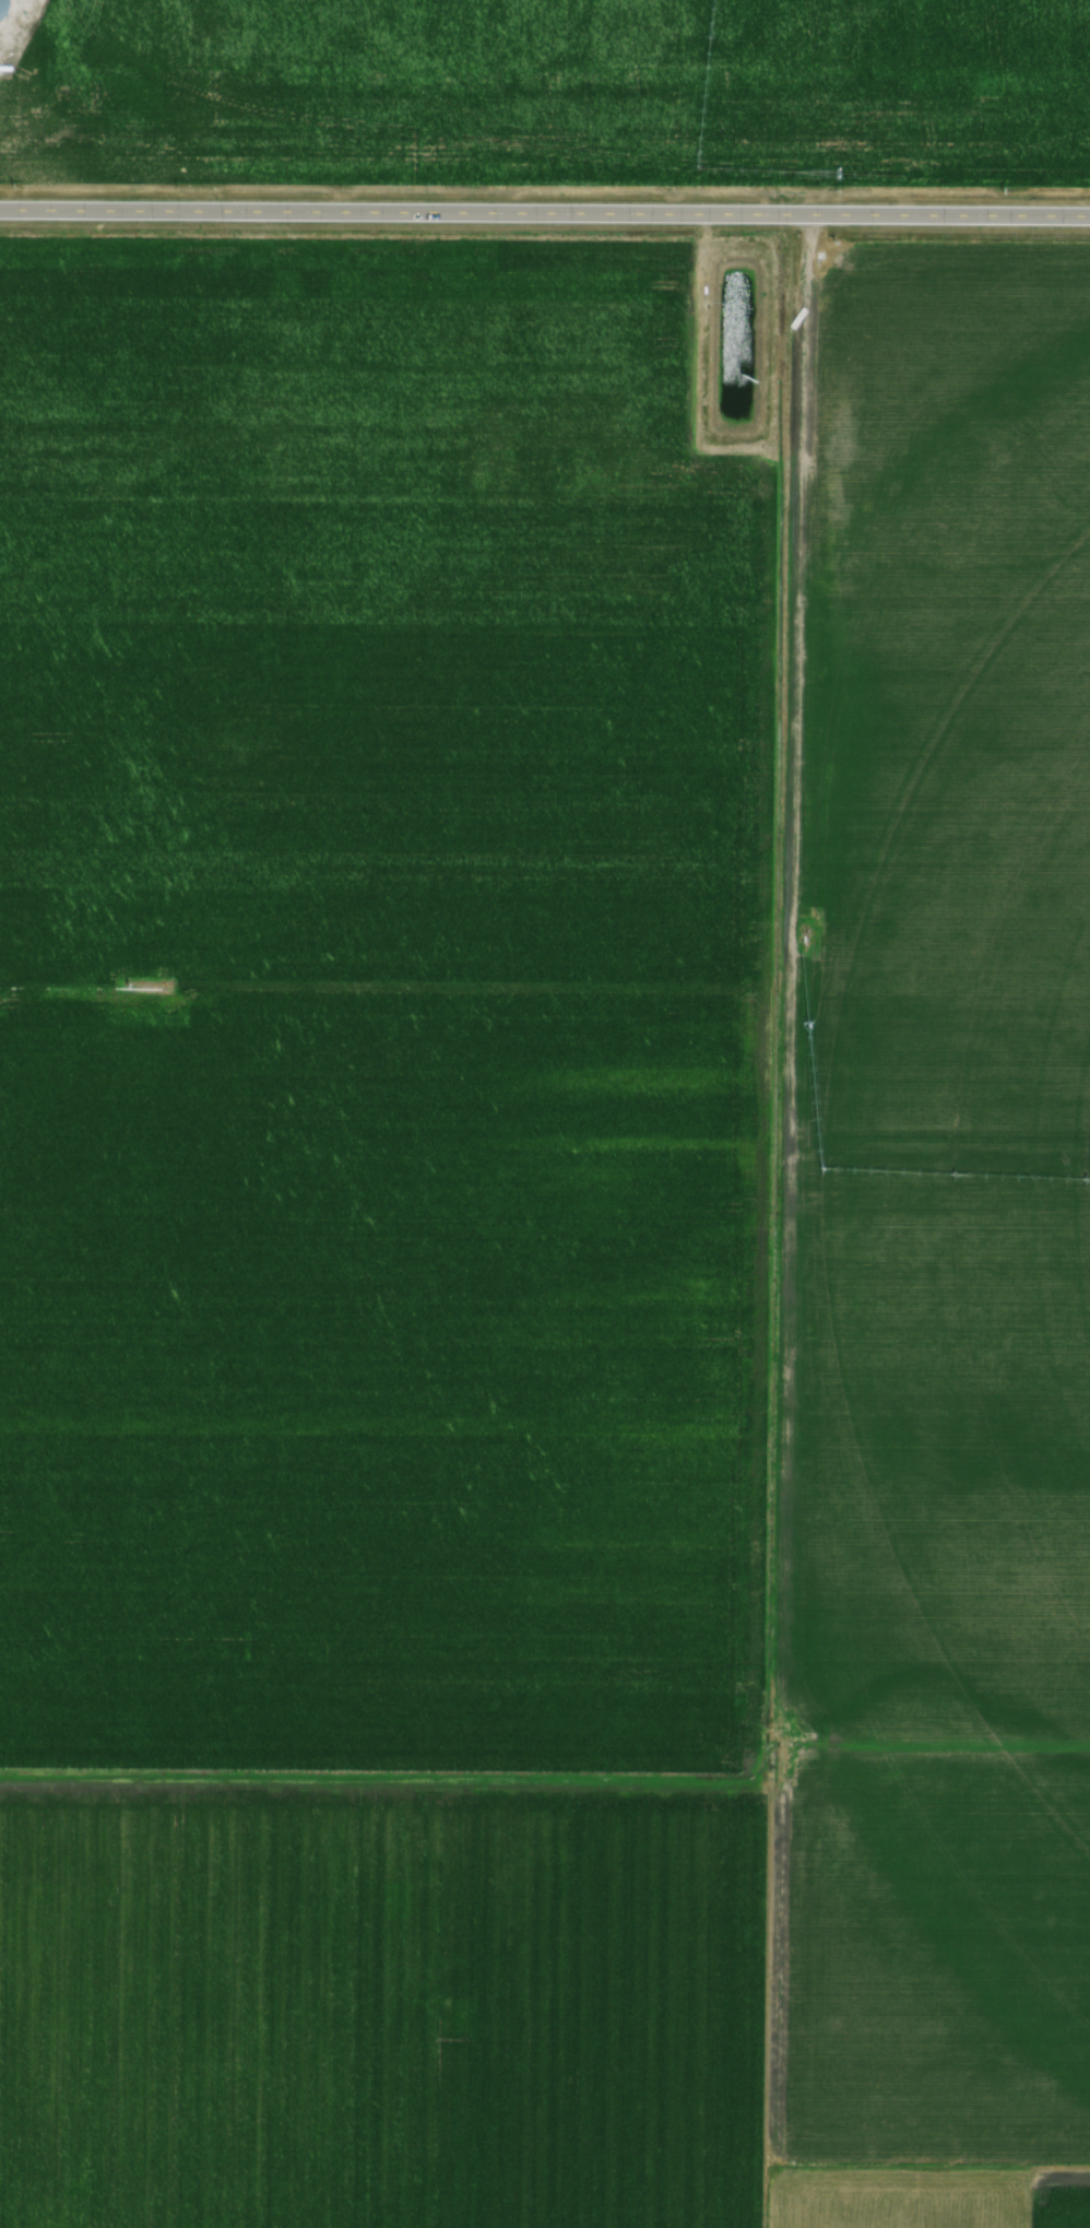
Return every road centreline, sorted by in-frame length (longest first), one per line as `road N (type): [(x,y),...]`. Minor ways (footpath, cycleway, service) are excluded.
road 1 (tertiary): [(0,217),(1089,221)]

